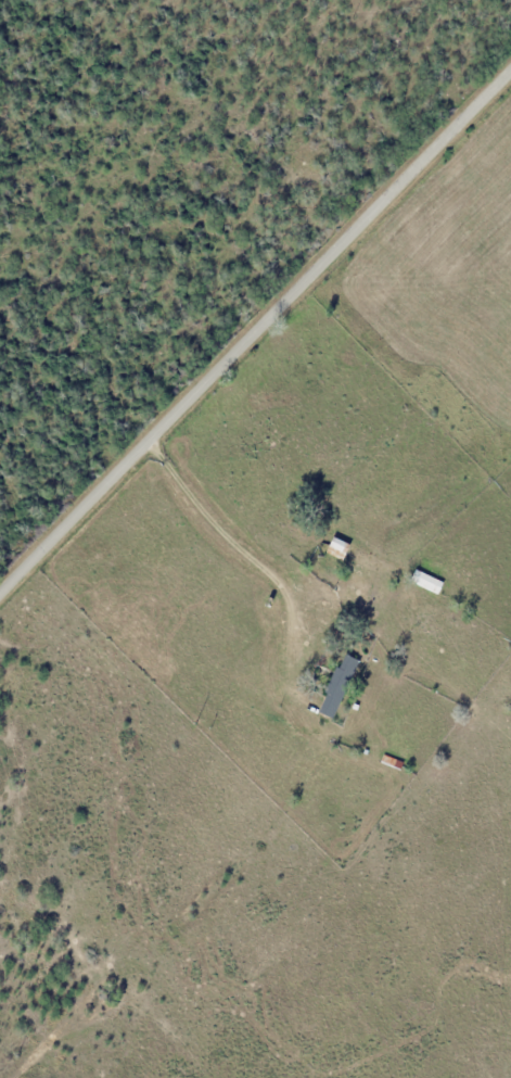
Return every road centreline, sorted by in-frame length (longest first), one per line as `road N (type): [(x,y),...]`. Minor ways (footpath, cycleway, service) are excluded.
road 1 (residential): [(0,593),(510,70)]
road 2 (track): [(298,637),(284,591),(148,443)]

